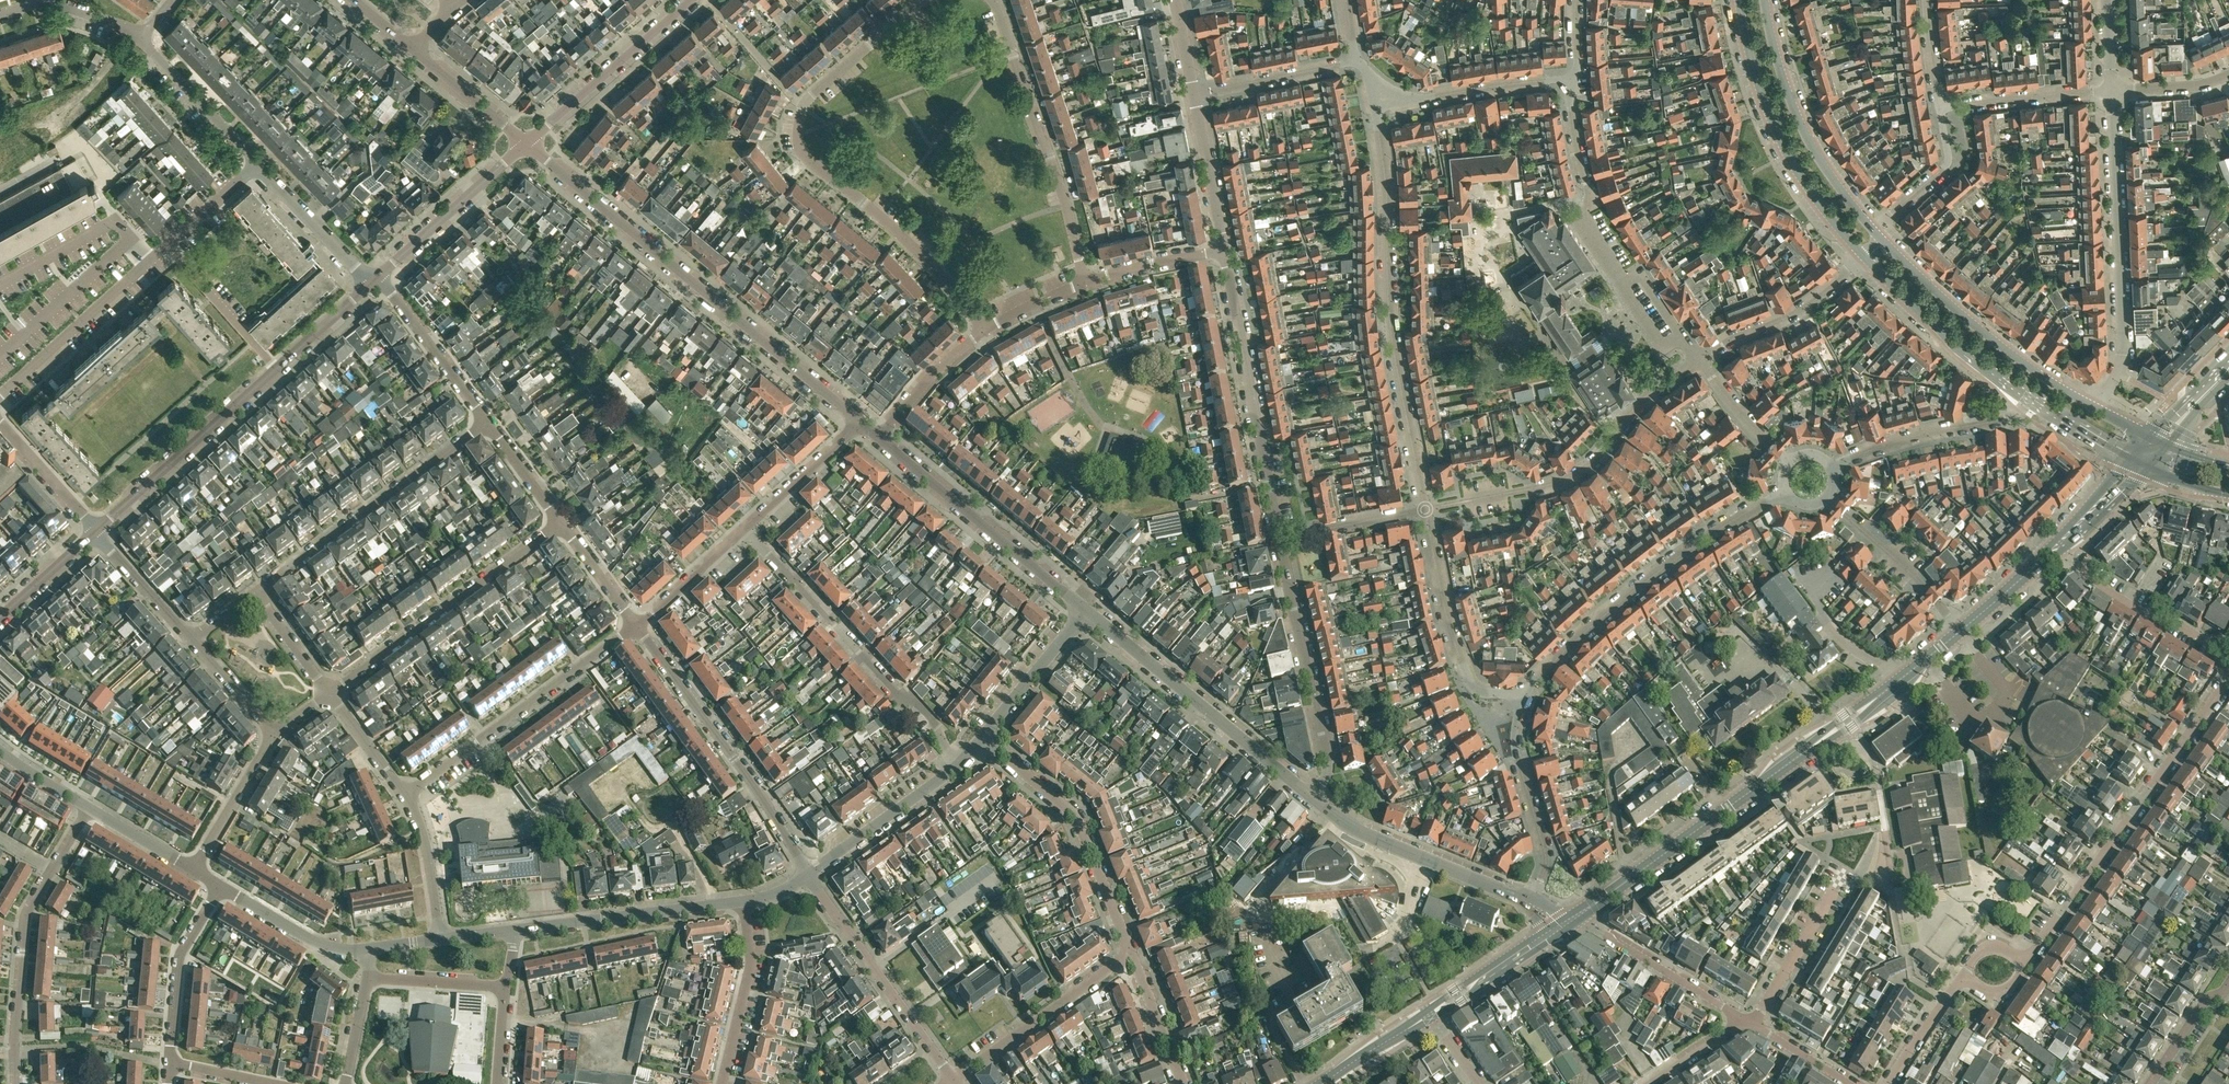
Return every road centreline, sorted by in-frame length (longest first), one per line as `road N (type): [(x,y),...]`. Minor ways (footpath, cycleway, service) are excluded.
road 1 (secondary): [(1580,913),(1961,630)]
road 2 (residential): [(927,0),(814,95),(799,136),(809,159),(914,247),(984,330)]
road 3 (residential): [(862,423),(526,144)]
road 4 (residential): [(1426,509),(1392,307),(1376,107)]
road 5 (residential): [(2027,964),(2228,682)]
road 6 (residential): [(1522,697),(1647,580),(1785,492)]
road 7 (residential): [(1700,360),(1642,402),(1579,472),(1543,487),(1426,509)]
road 8 (unclassified): [(2094,408),(2122,354),(2112,92)]
road 9 (residential): [(962,765),(926,711),(896,695),(747,528)]
road 10 (unclassified): [(814,873),(637,625)]
road 11 (unclassified): [(1283,540),(1225,250)]
road 12 (residential): [(1085,281),(993,0)]
road 13 (unclassified): [(14,1083),(25,920),(89,807)]
road 14 (residential): [(1312,798),(1088,611)]
road 15 (primary): [(1740,0),(1779,139),(1865,258)]
road 16 (unclassified): [(329,693),(562,522)]
road 17 (residential): [(404,795),(637,625)]
road 18 (unclassified): [(486,422),(257,594)]
road 19 (residential): [(1088,611),(880,438)]
road 20 (primary): [(2094,408),(1965,318),(1882,242)]
road 21 (residential): [(1134,954),(1082,824),(982,743)]
road 22 (unclassified): [(1312,798),(1329,773),(1327,743),(1283,540)]
road 23 (primary): [(1872,230),(1801,122),(1766,0)]
road 24 (residential): [(955,1081),(807,877)]
road 25 (unclassified): [(94,532),(276,368)]
road 26 (secondary): [(1961,630),(2139,462)]
road 27 (residential): [(1530,902),(1364,831),(1312,798)]
road 28 (residential): [(1522,697),(1471,687),(1426,509)]
road 29 (residential): [(514,930),(744,901)]
road 30 (unclassified): [(0,395),(167,245)]
road 31 (primary): [(1865,258),(1940,331),(2033,400)]
road 32 (residential): [(1749,1021),(1838,884),(1879,845)]
road 33 (unclassified): [(526,144),(692,0)]
road 34 (residential): [(955,1081),(1134,954)]
road 35 (residential): [(1834,467),(1903,439),(2022,413),(2033,400)]
road 36 (residential): [(1530,902),(1547,858),(1519,760),(1522,697)]
road 37 (unclassified): [(374,280),(526,144)]
road 38 (residential): [(1580,913),(1749,1021)]
road 39 (residential): [(1700,360),(1815,299),(1865,258)]
road 40 (residential): [(1376,107),(1567,79)]
road 41 (unclassified): [(173,1066),(183,955),(224,888)]
road 42 (residential): [(1961,630),(1917,576),(1829,500)]
road 43 (residential): [(723,1083),(751,965),(744,901)]
road 44 (residential): [(814,873),(962,765)]
road 45 (residential): [(2228,654),(2165,614),(2151,616),(2075,562)]
road 46 (residential): [(486,422),(374,280)]
road 47 (residential): [(1940,109),(2112,92)]
road 48 (residential): [(257,164),(141,39)]
road 49 (residential): [(982,743),(1088,611)]
road 50 (residential): [(1194,93),(1359,62)]
road 51 (residential): [(374,280),(257,164)]
road 52 (unclassified): [(276,368),(167,245)]
road 53 (residential): [(371,948),(311,940),(224,888)]
road 54 (unclassified): [(1225,250),(1194,93)]
road 55 (unclassified): [(194,870),(276,733)]
road 56 (residential): [(747,528),(862,423)]
road 57 (residential): [(1872,230),(1945,170),(1940,109)]
road 58 (secondary): [(1431,1015),(1560,929)]
road 59 (residential): [(880,438),(923,385),(984,330)]
road 60 (residential): [(440,939),(424,839),(404,795)]
road 61 (track): [(115,58),(91,89),(0,149)]
road 62 (residential): [(526,144),(413,50)]
road 63 (residential): [(637,625),(747,528)]
road 64 (unclassified): [(192,641),(94,532)]
road 65 (unclassified): [(1426,509),(1283,540)]
road 66 (unclassified): [(94,532),(0,423)]
road 67 (residential): [(1085,281),(1225,250)]
road 68 (residential): [(1567,79),(1589,192),(1583,218)]
road 69 (residential): [(1187,1083),(1134,954)]
road 70 (residential): [(506,987),(367,977)]
road 71 (residential): [(1789,463),(1700,360)]
road 72 (unclassified): [(276,368),(374,280)]
road 73 (residential): [(1889,1083),(1962,975)]
road 74 (residential): [(2150,1083),(2208,998),(2228,982)]
road 75 (unclassified): [(637,625),(562,522)]
road 76 (residential): [(404,795),(329,693)]
road 77 (unclassified): [(0,616),(94,532)]
road 78 (secondary): [(1325,1083),(1431,1015)]
road 79 (unclassified): [(562,522),(486,422)]
road 80 (unclassified): [(276,733),(192,641)]
road 81 (primary): [(2033,400),(2139,462)]
road 82 (residential): [(194,870),(89,807)]
road 83 (unclassified): [(329,693),(257,594)]
road 84 (unclassified): [(167,245),(257,164)]
road 85 (residential): [(1852,1083),(1749,1021)]

